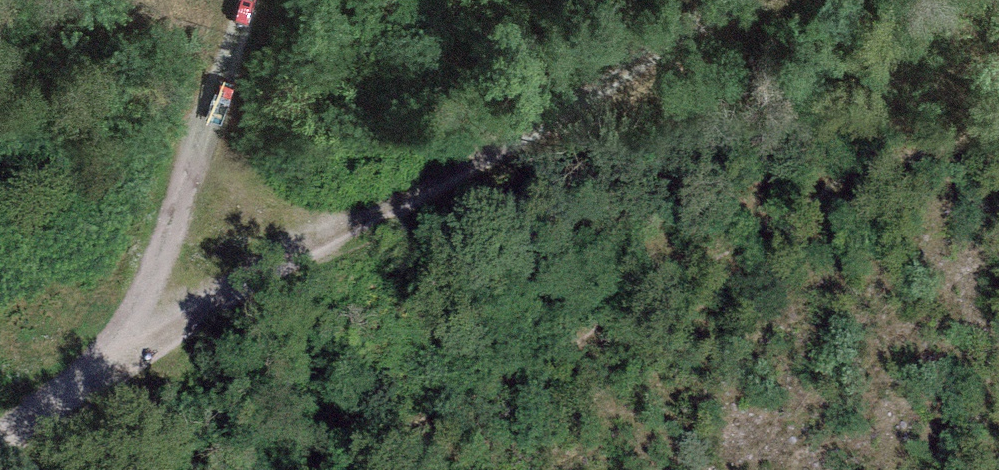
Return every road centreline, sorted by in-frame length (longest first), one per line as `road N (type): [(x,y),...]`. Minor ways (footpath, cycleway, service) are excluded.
road 1 (track): [(725,0),(0,457)]

